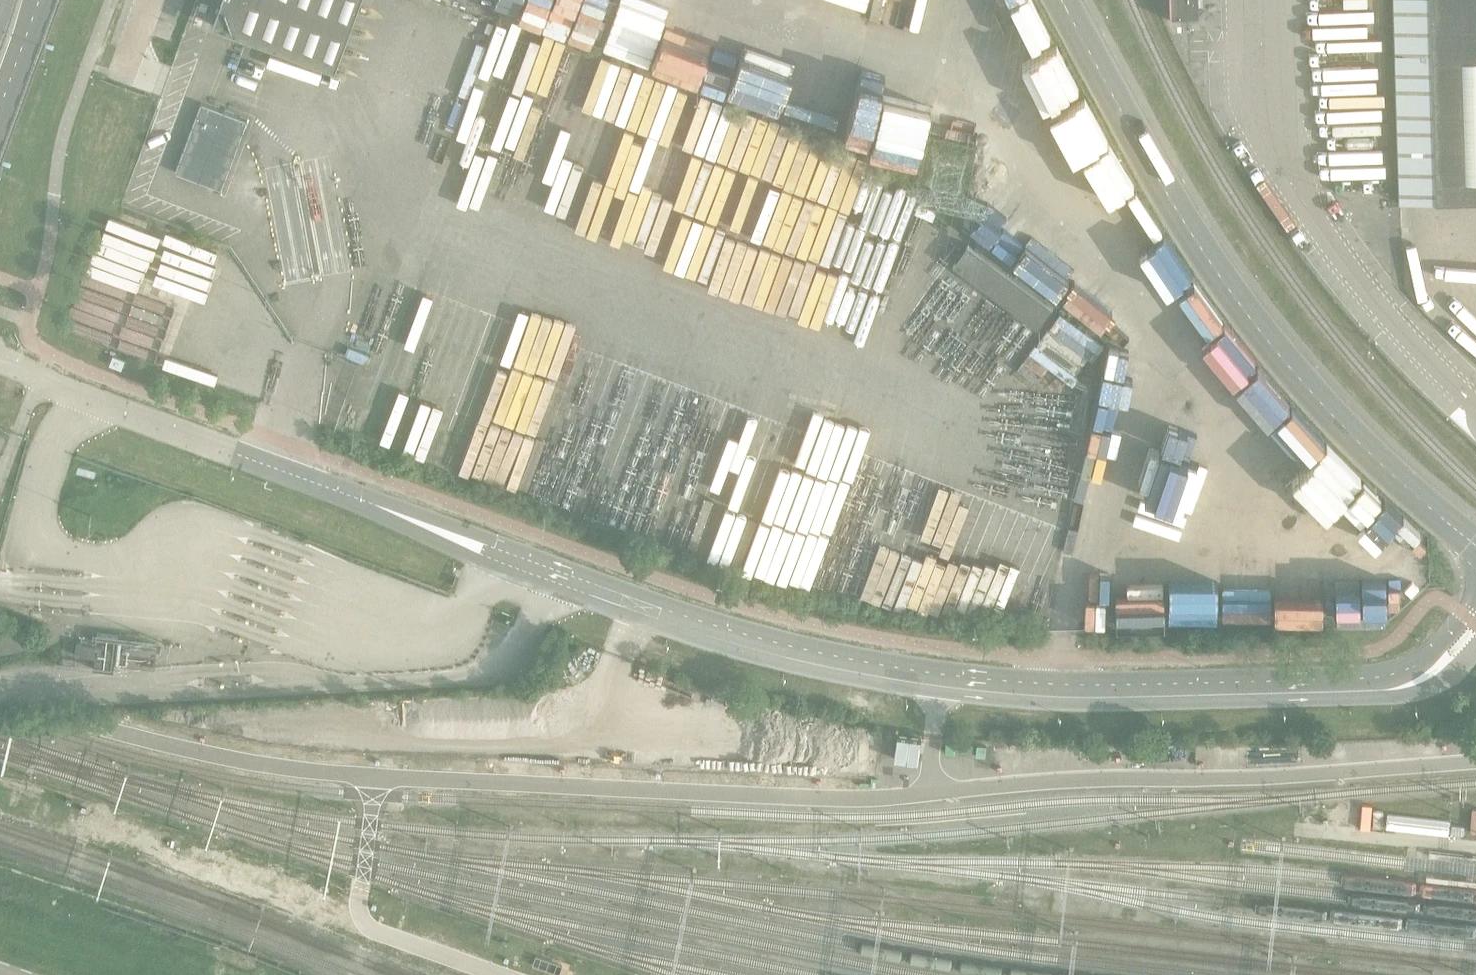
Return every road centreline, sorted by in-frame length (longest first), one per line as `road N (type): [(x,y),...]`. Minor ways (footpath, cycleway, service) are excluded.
road 1 (unclassified): [(89,401),(777,655),(916,683),(1052,697)]
road 2 (tertiary): [(1475,546),(1352,436),(1242,303),(1166,193),(1063,0)]
road 3 (unclassified): [(1052,697),(1384,692),(1426,679),(1475,633)]

